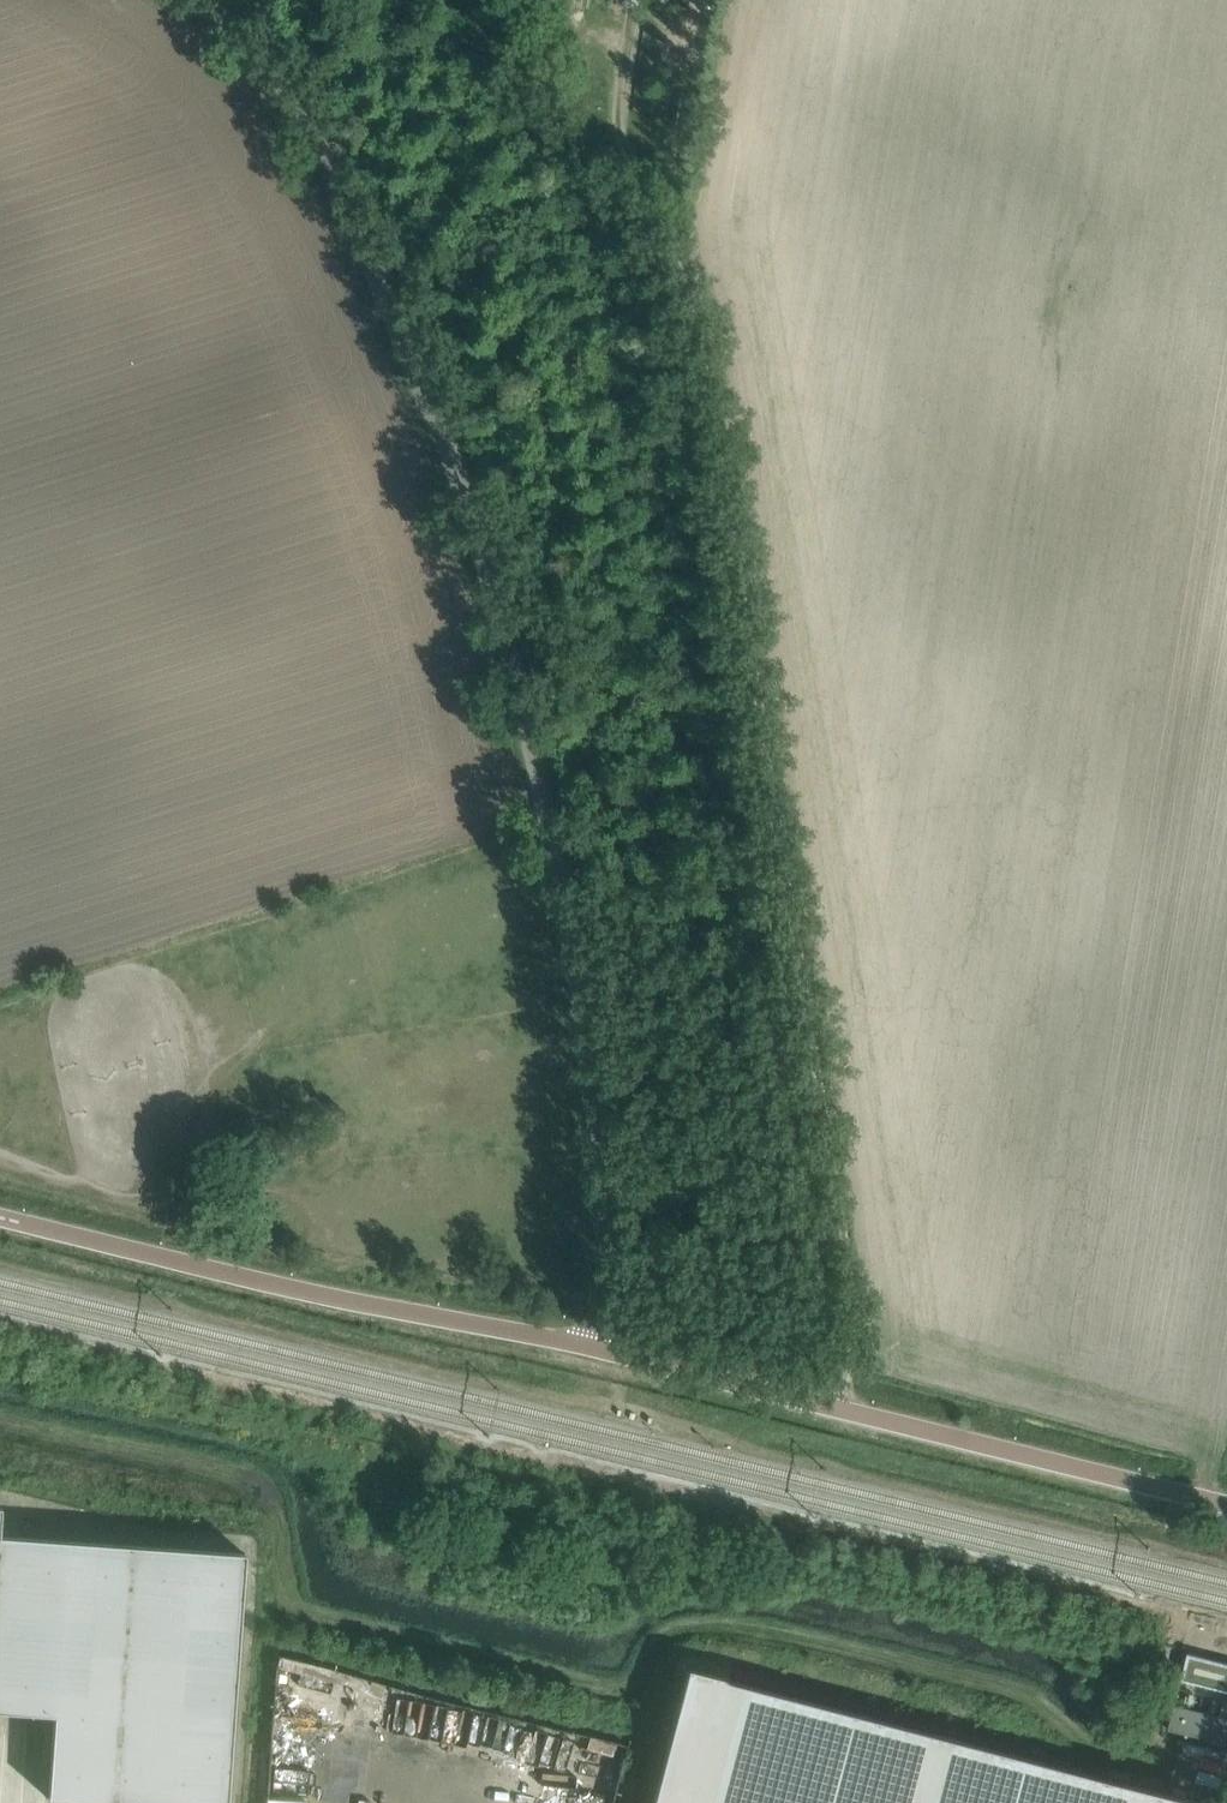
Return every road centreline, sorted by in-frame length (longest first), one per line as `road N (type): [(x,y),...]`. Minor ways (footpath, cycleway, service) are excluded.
road 1 (unclassified): [(189,0),(227,23),(282,83),(340,187),(472,520),(530,740),(582,1028),(603,1199),(608,1352)]
road 2 (unclassified): [(1226,1505),(608,1352)]
road 3 (unclassified): [(608,1352),(0,1216)]

